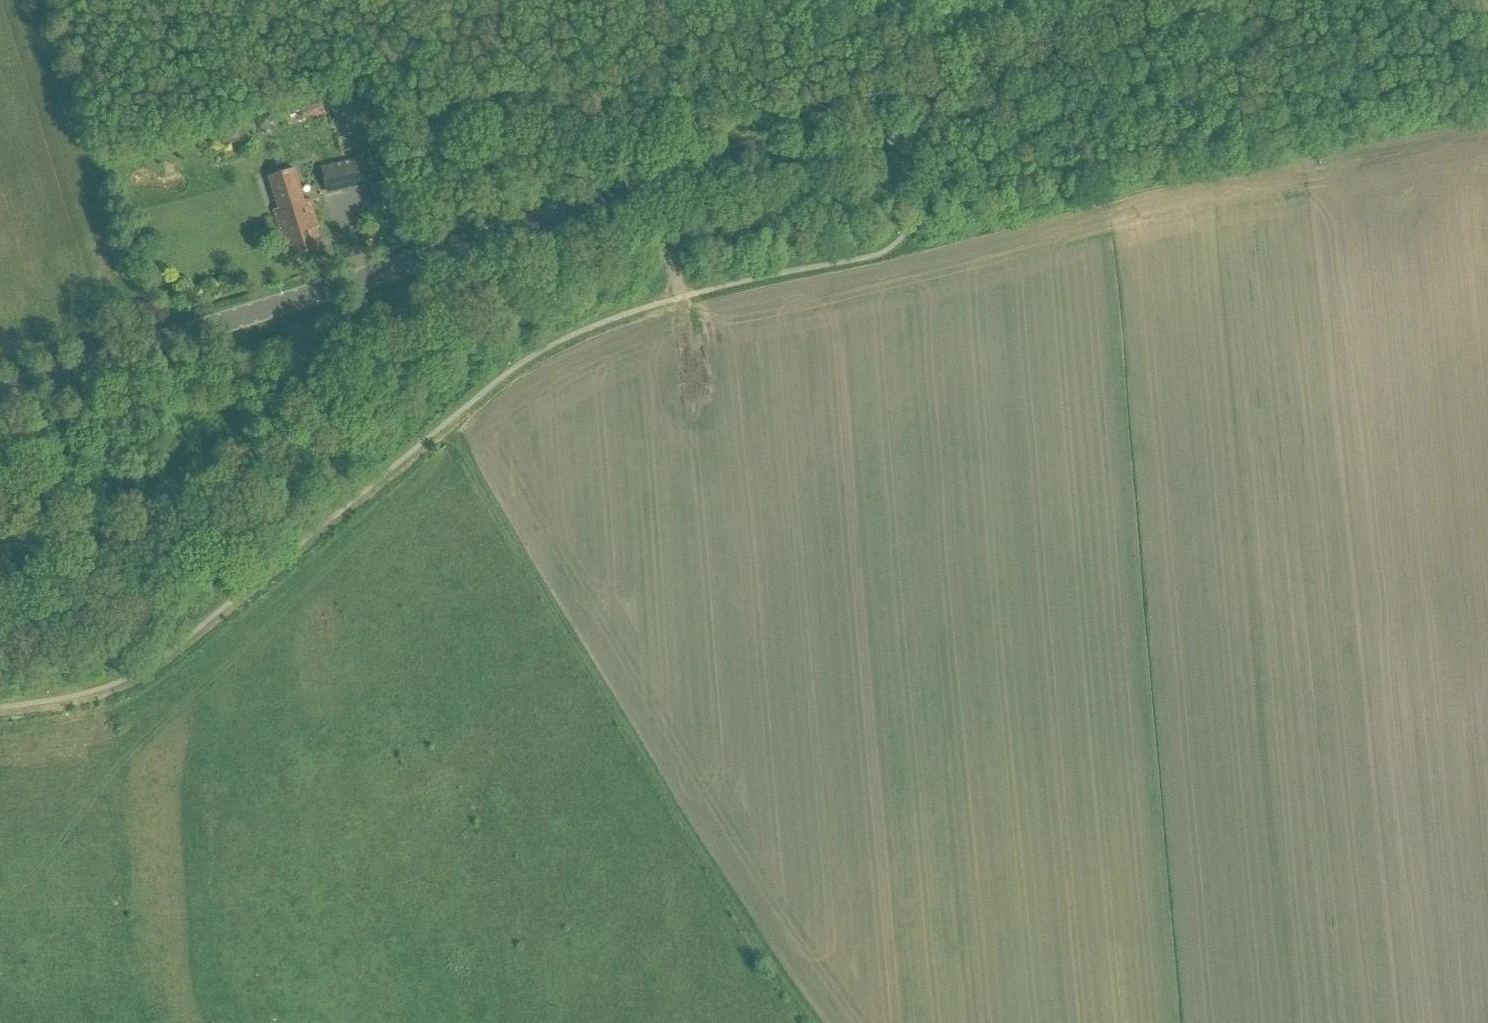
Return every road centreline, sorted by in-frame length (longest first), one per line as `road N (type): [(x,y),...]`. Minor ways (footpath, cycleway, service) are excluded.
road 1 (tertiary): [(0,400),(428,270),(1134,0)]
road 2 (track): [(686,320),(653,185)]

